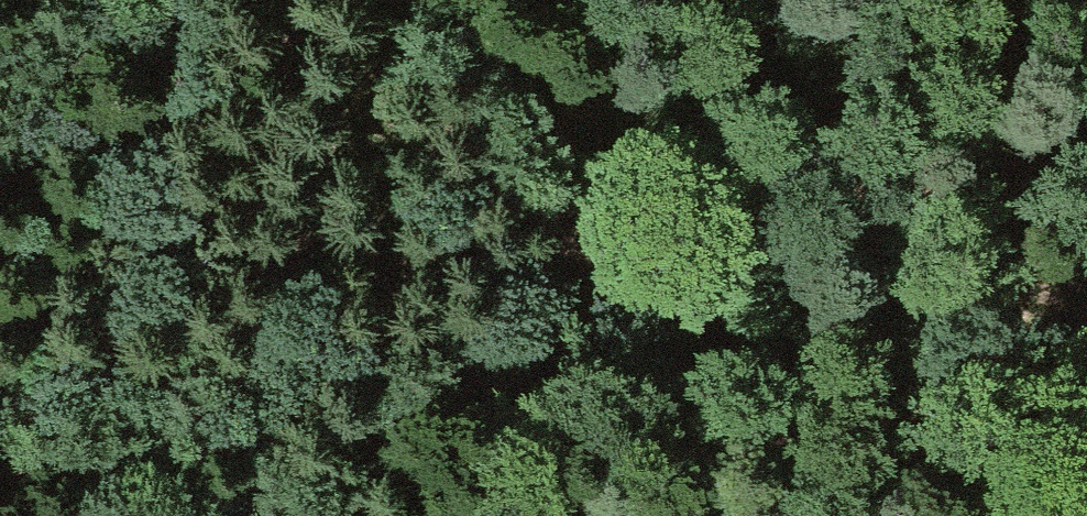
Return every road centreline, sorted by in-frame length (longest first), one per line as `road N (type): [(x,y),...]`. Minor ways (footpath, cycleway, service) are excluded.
road 1 (track): [(1086,280),(827,274),(528,330),(564,274),(581,211),(580,154),(551,96),(484,40),(405,0)]
road 2 (track): [(0,404),(192,357),(443,348),(528,330)]

